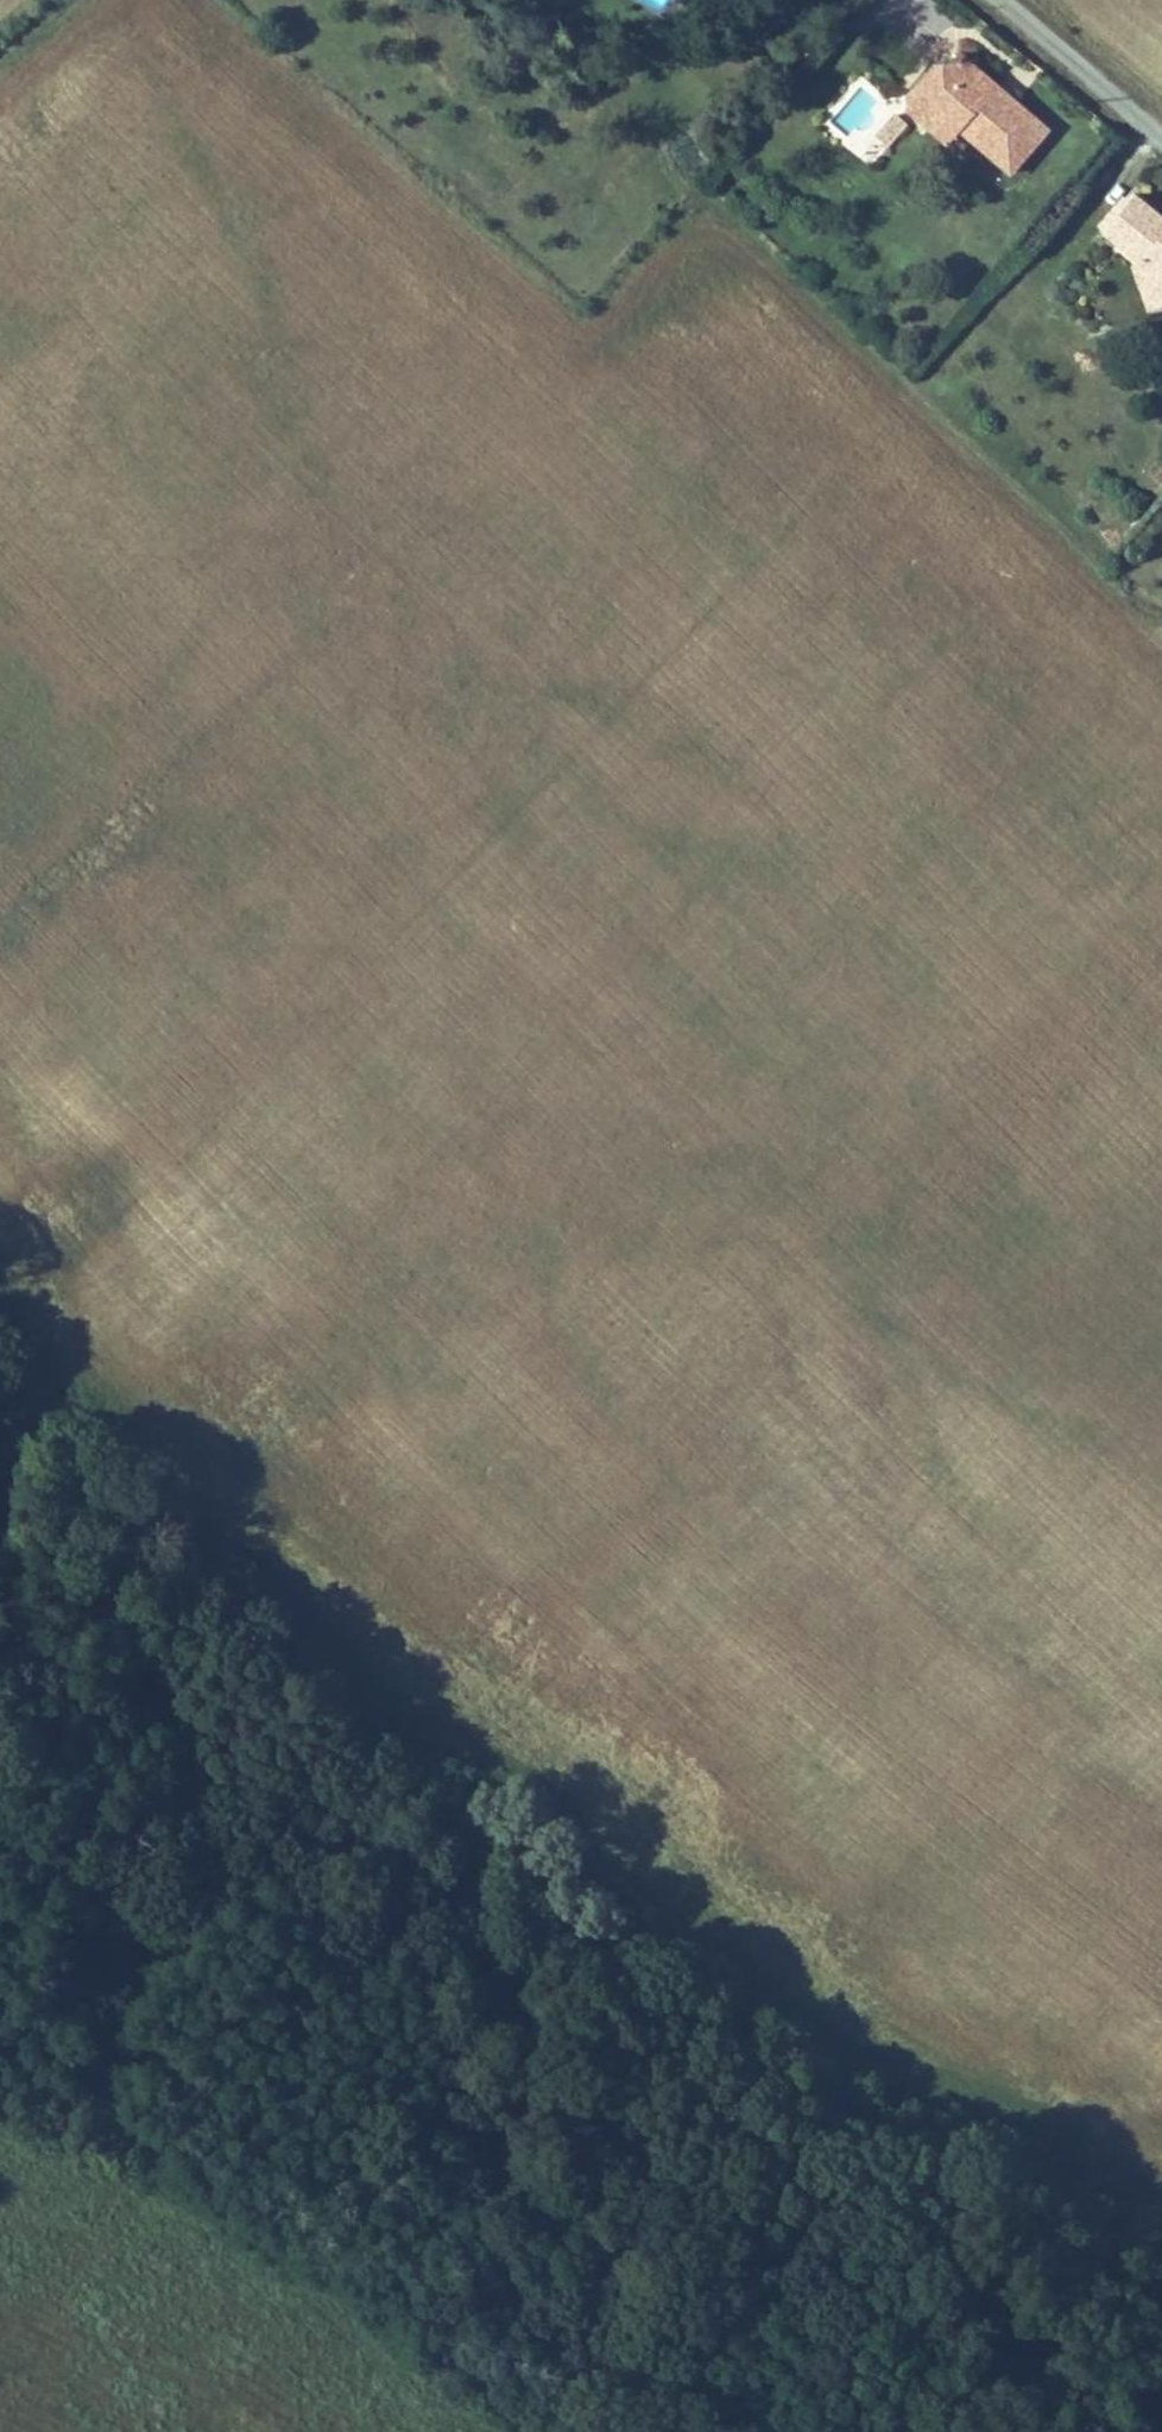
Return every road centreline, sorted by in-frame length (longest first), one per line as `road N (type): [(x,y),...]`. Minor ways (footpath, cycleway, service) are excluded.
road 1 (unclassified): [(1161,144),(995,0)]
road 2 (track): [(102,1403),(0,1287)]

